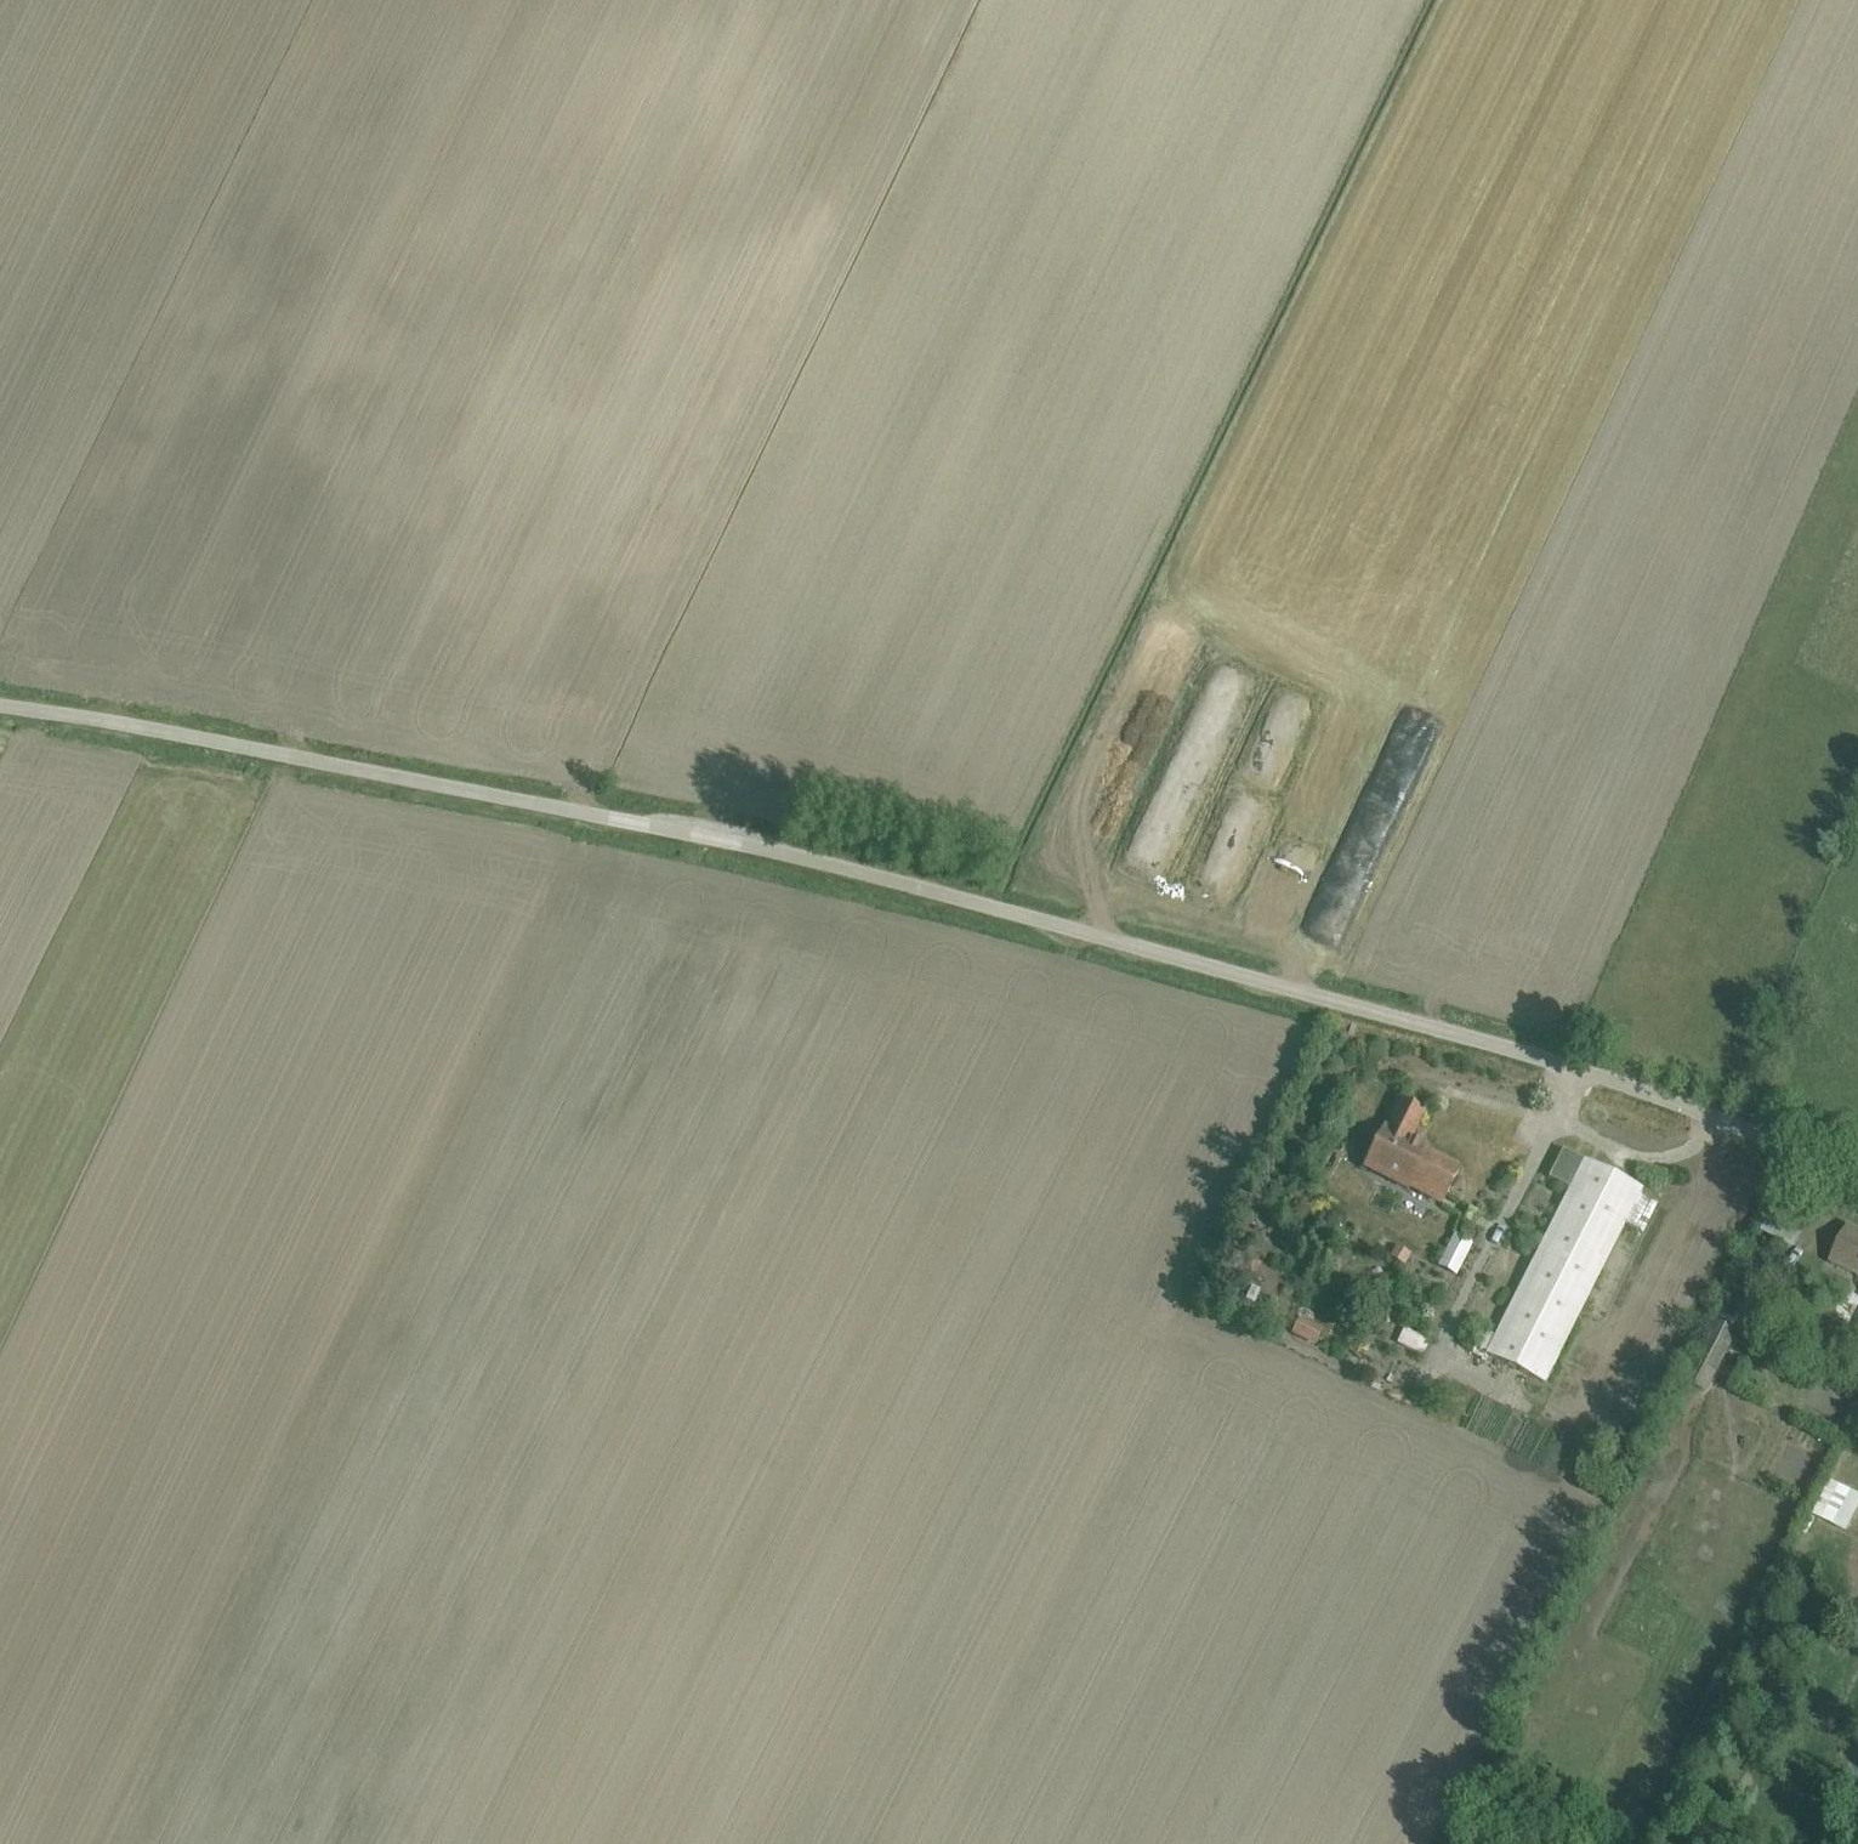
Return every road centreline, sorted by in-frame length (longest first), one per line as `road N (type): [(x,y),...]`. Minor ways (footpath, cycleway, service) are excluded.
road 1 (unclassified): [(1857,1166),(1590,1075),(1189,959),(578,809),(0,707)]

